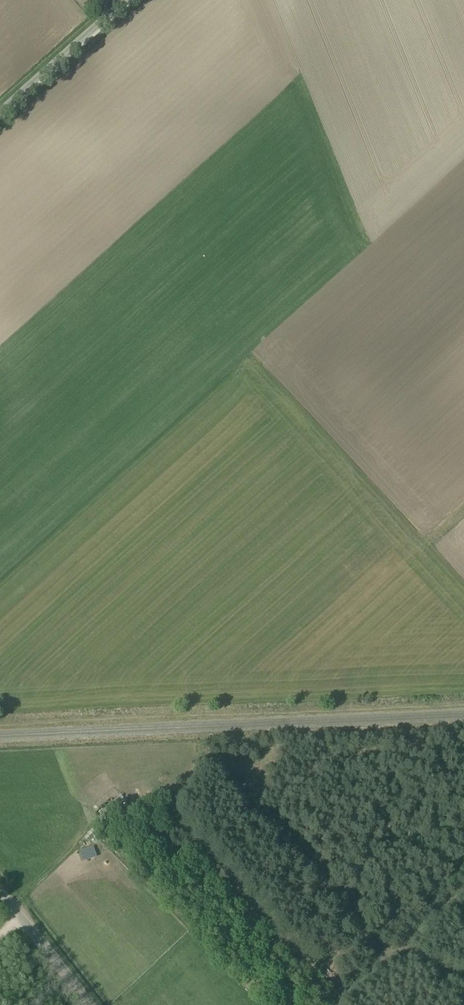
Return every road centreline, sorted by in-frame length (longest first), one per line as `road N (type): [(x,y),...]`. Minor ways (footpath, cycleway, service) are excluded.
road 1 (unclassified): [(0,110),(123,0)]
road 2 (unclassified): [(90,1004),(0,891)]

